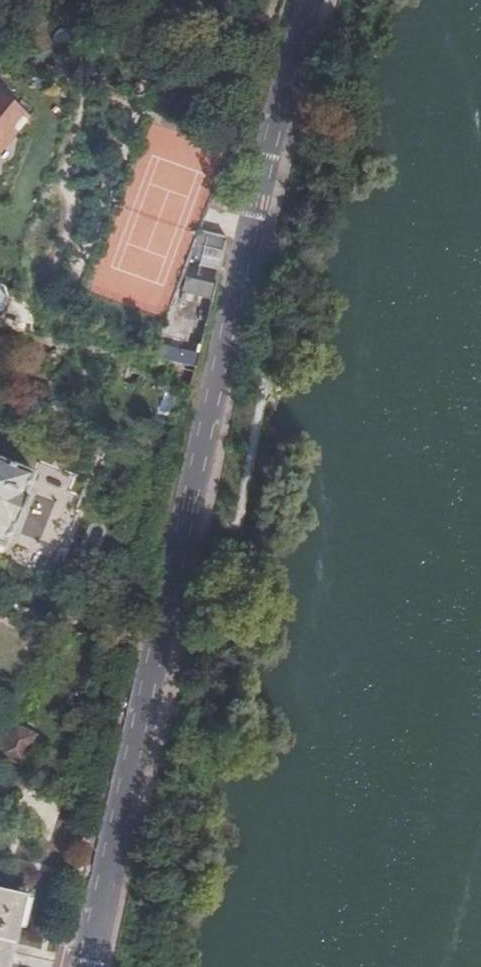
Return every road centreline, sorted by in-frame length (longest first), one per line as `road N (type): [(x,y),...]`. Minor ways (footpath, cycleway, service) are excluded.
road 1 (residential): [(91,966),(152,676),(317,0)]

